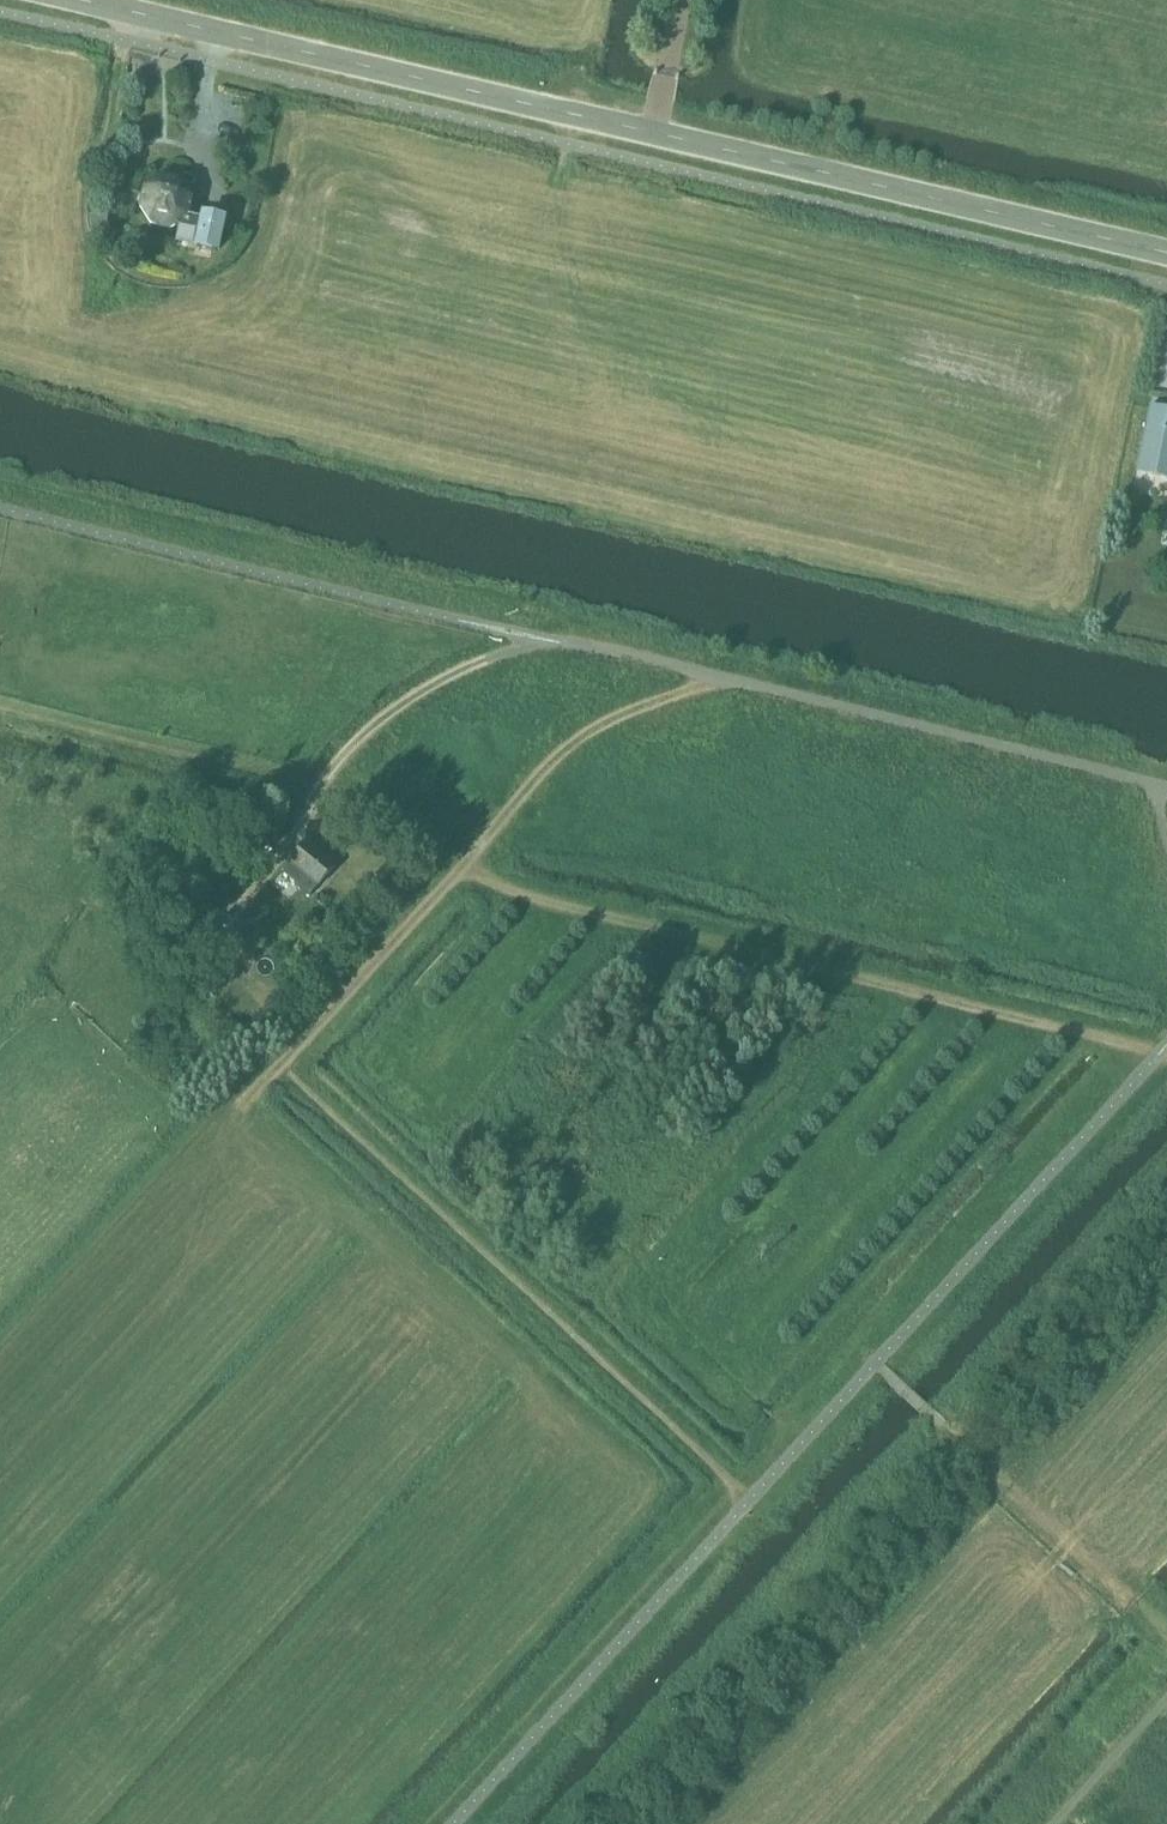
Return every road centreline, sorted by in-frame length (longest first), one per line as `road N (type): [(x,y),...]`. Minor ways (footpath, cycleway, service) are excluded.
road 1 (tertiary): [(1166,253),(79,0)]
road 2 (track): [(1166,1054),(583,913),(467,865)]
road 3 (unclassified): [(1166,786),(593,649)]
road 4 (residential): [(350,1218),(252,1133),(0,1413)]
road 5 (residential): [(261,1823),(575,1498)]
road 6 (residential): [(91,1685),(402,1369)]
road 7 (track): [(467,865),(236,1114),(252,1133)]
road 8 (track): [(326,791),(0,711)]
road 9 (track): [(467,865),(559,751),(596,724),(722,681)]
road 10 (residential): [(230,1823),(91,1685)]
road 11 (residential): [(99,930),(0,1037)]
road 12 (track): [(682,0),(653,134)]
road 13 (residential): [(0,1779),(91,1685)]
road 14 (track): [(128,0),(104,126)]

